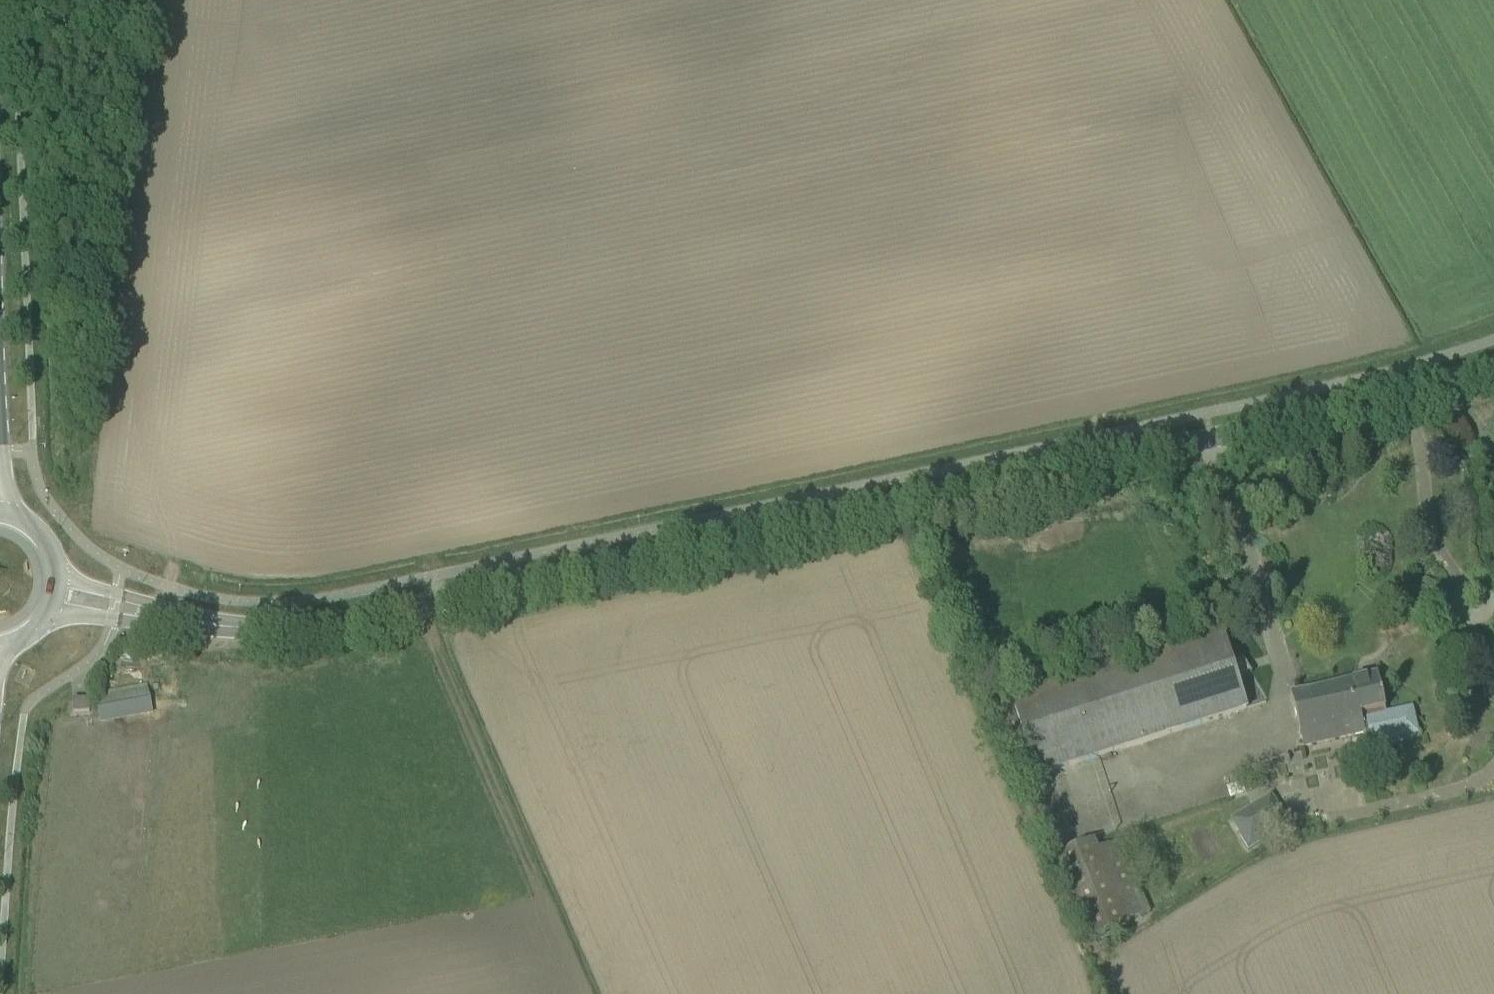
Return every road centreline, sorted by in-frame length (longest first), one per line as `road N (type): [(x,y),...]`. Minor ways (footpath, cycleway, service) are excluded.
road 1 (tertiary): [(182,621),(362,619),(1391,401),(1493,367)]
road 2 (tertiary): [(46,616),(182,621)]
road 3 (tertiary): [(182,621),(55,574)]

